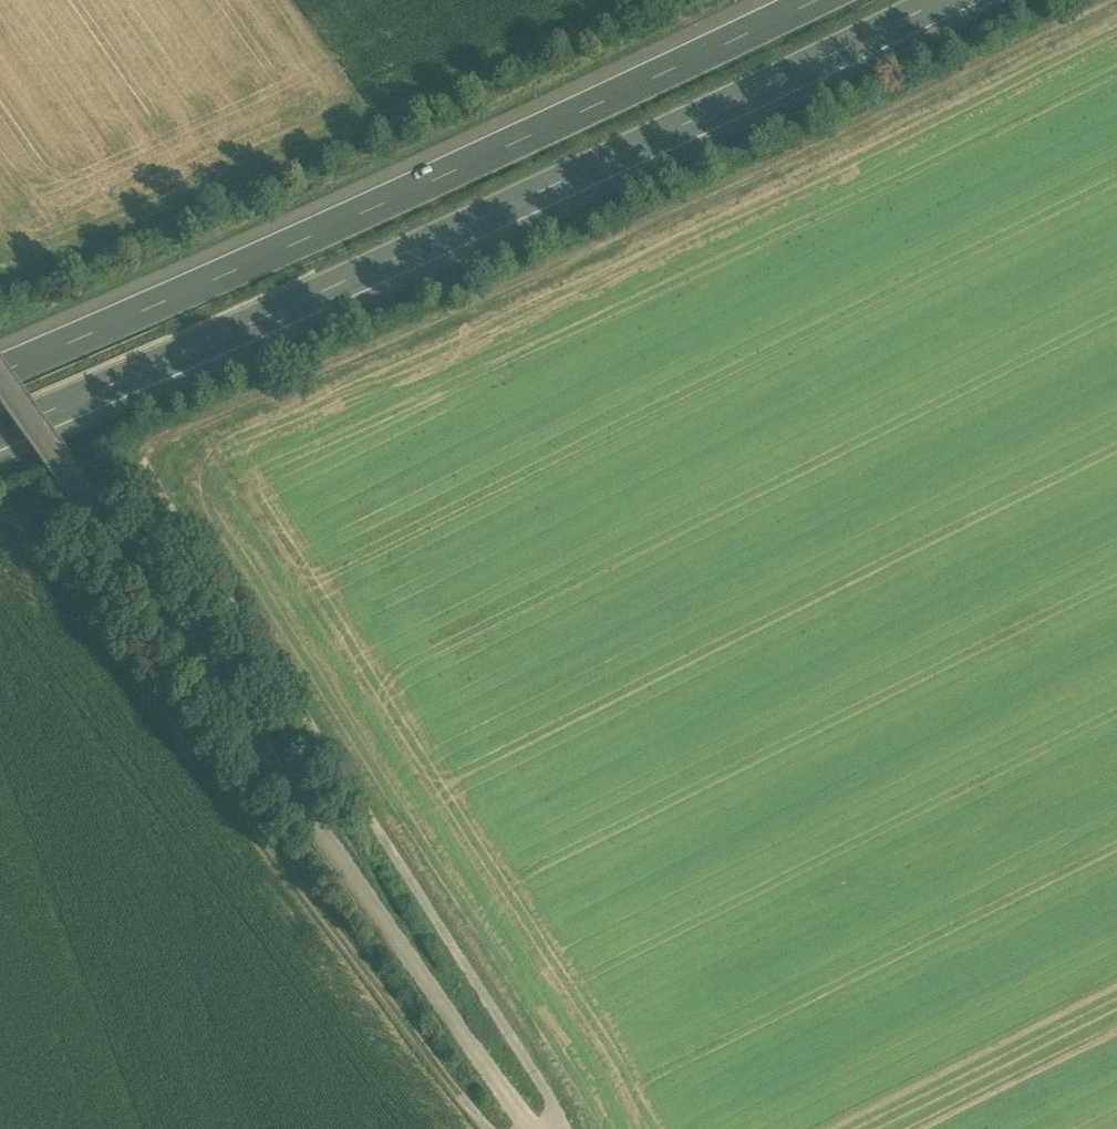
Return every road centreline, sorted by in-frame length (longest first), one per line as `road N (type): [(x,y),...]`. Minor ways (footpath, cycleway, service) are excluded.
road 1 (track): [(563,1128),(568,1117),(167,484),(169,462),(188,446),(847,152),(1116,17)]
road 2 (motorway): [(0,446),(736,118),(967,0)]
road 3 (motorway): [(847,0),(234,292),(0,387)]
road 4 (track): [(0,376),(536,1128)]
road 5 (track): [(0,522),(43,557),(494,1128)]
road 6 (track): [(666,0),(97,264),(29,274),(0,249)]

